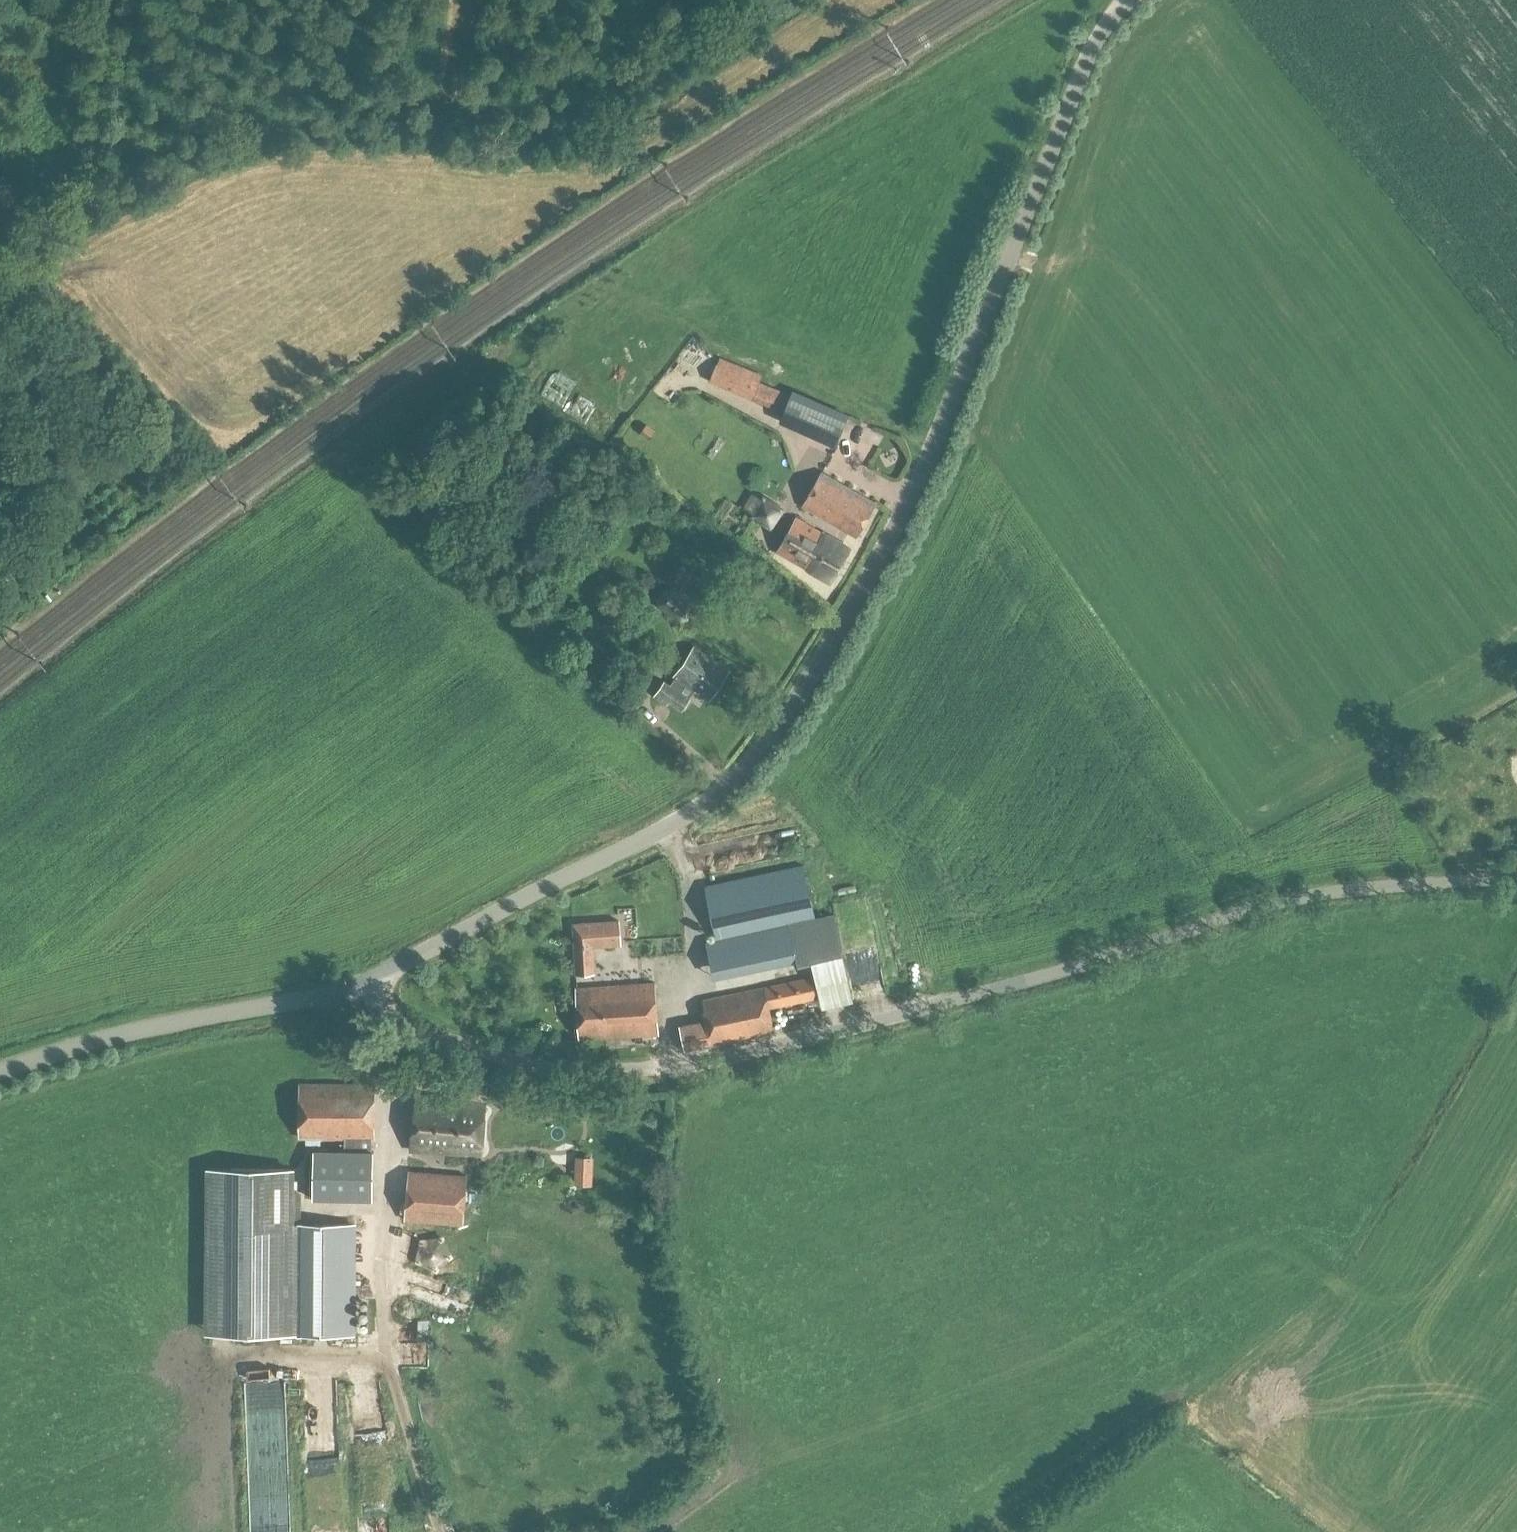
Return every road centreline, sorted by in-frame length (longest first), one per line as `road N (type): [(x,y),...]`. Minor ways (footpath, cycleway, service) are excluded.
road 1 (unclassified): [(356,989),(682,820),(732,782),(769,739),(902,517),(1088,63),(1131,0)]
road 2 (unclassified): [(1516,879),(1286,901),(971,996),(661,1068),(527,1065),(385,1016),(356,989)]
road 3 (unclassified): [(0,1071),(127,1033),(356,989)]

